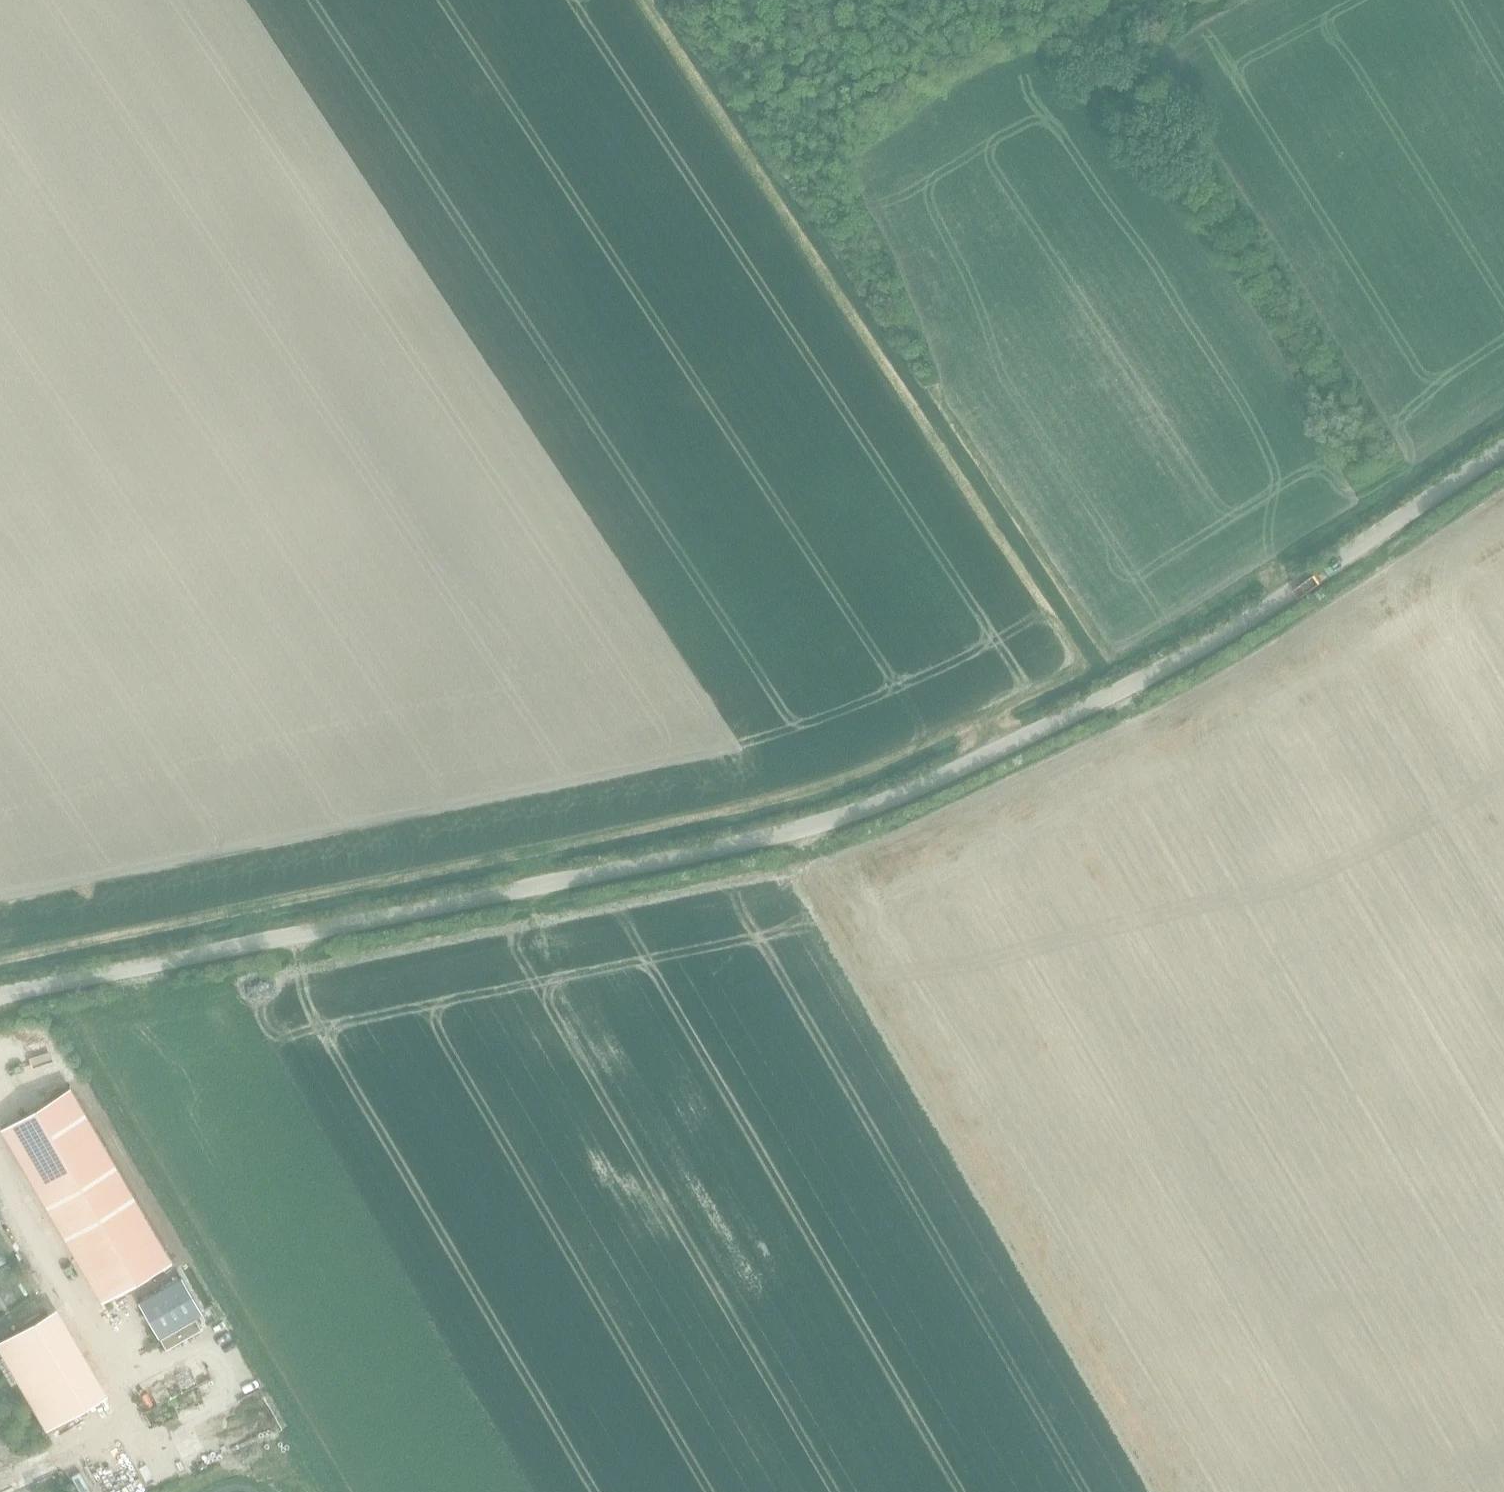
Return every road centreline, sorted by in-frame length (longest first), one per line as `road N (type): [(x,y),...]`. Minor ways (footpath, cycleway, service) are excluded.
road 1 (unclassified): [(0,996),(702,852),(885,801),(1152,673),(1503,449)]

